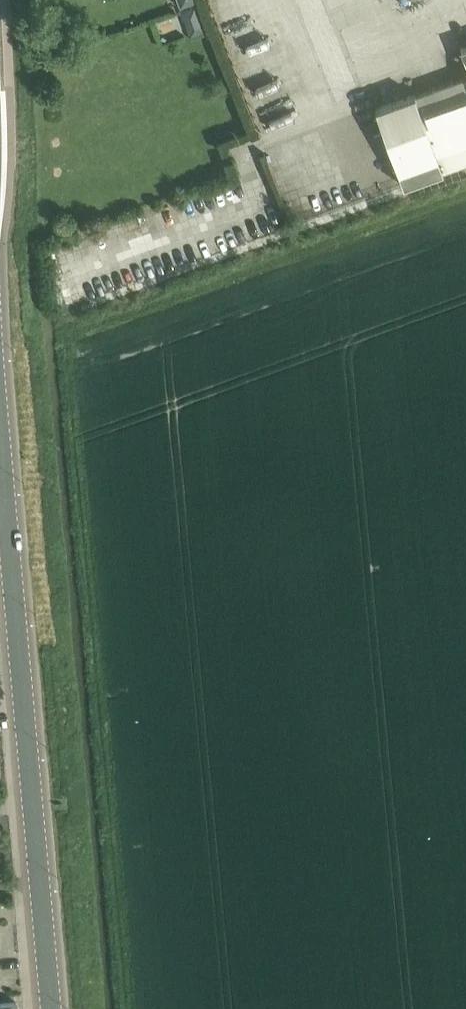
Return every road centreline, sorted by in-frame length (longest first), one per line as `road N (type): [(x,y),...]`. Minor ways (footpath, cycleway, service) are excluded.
road 1 (secondary): [(52,1008),(0,422)]

